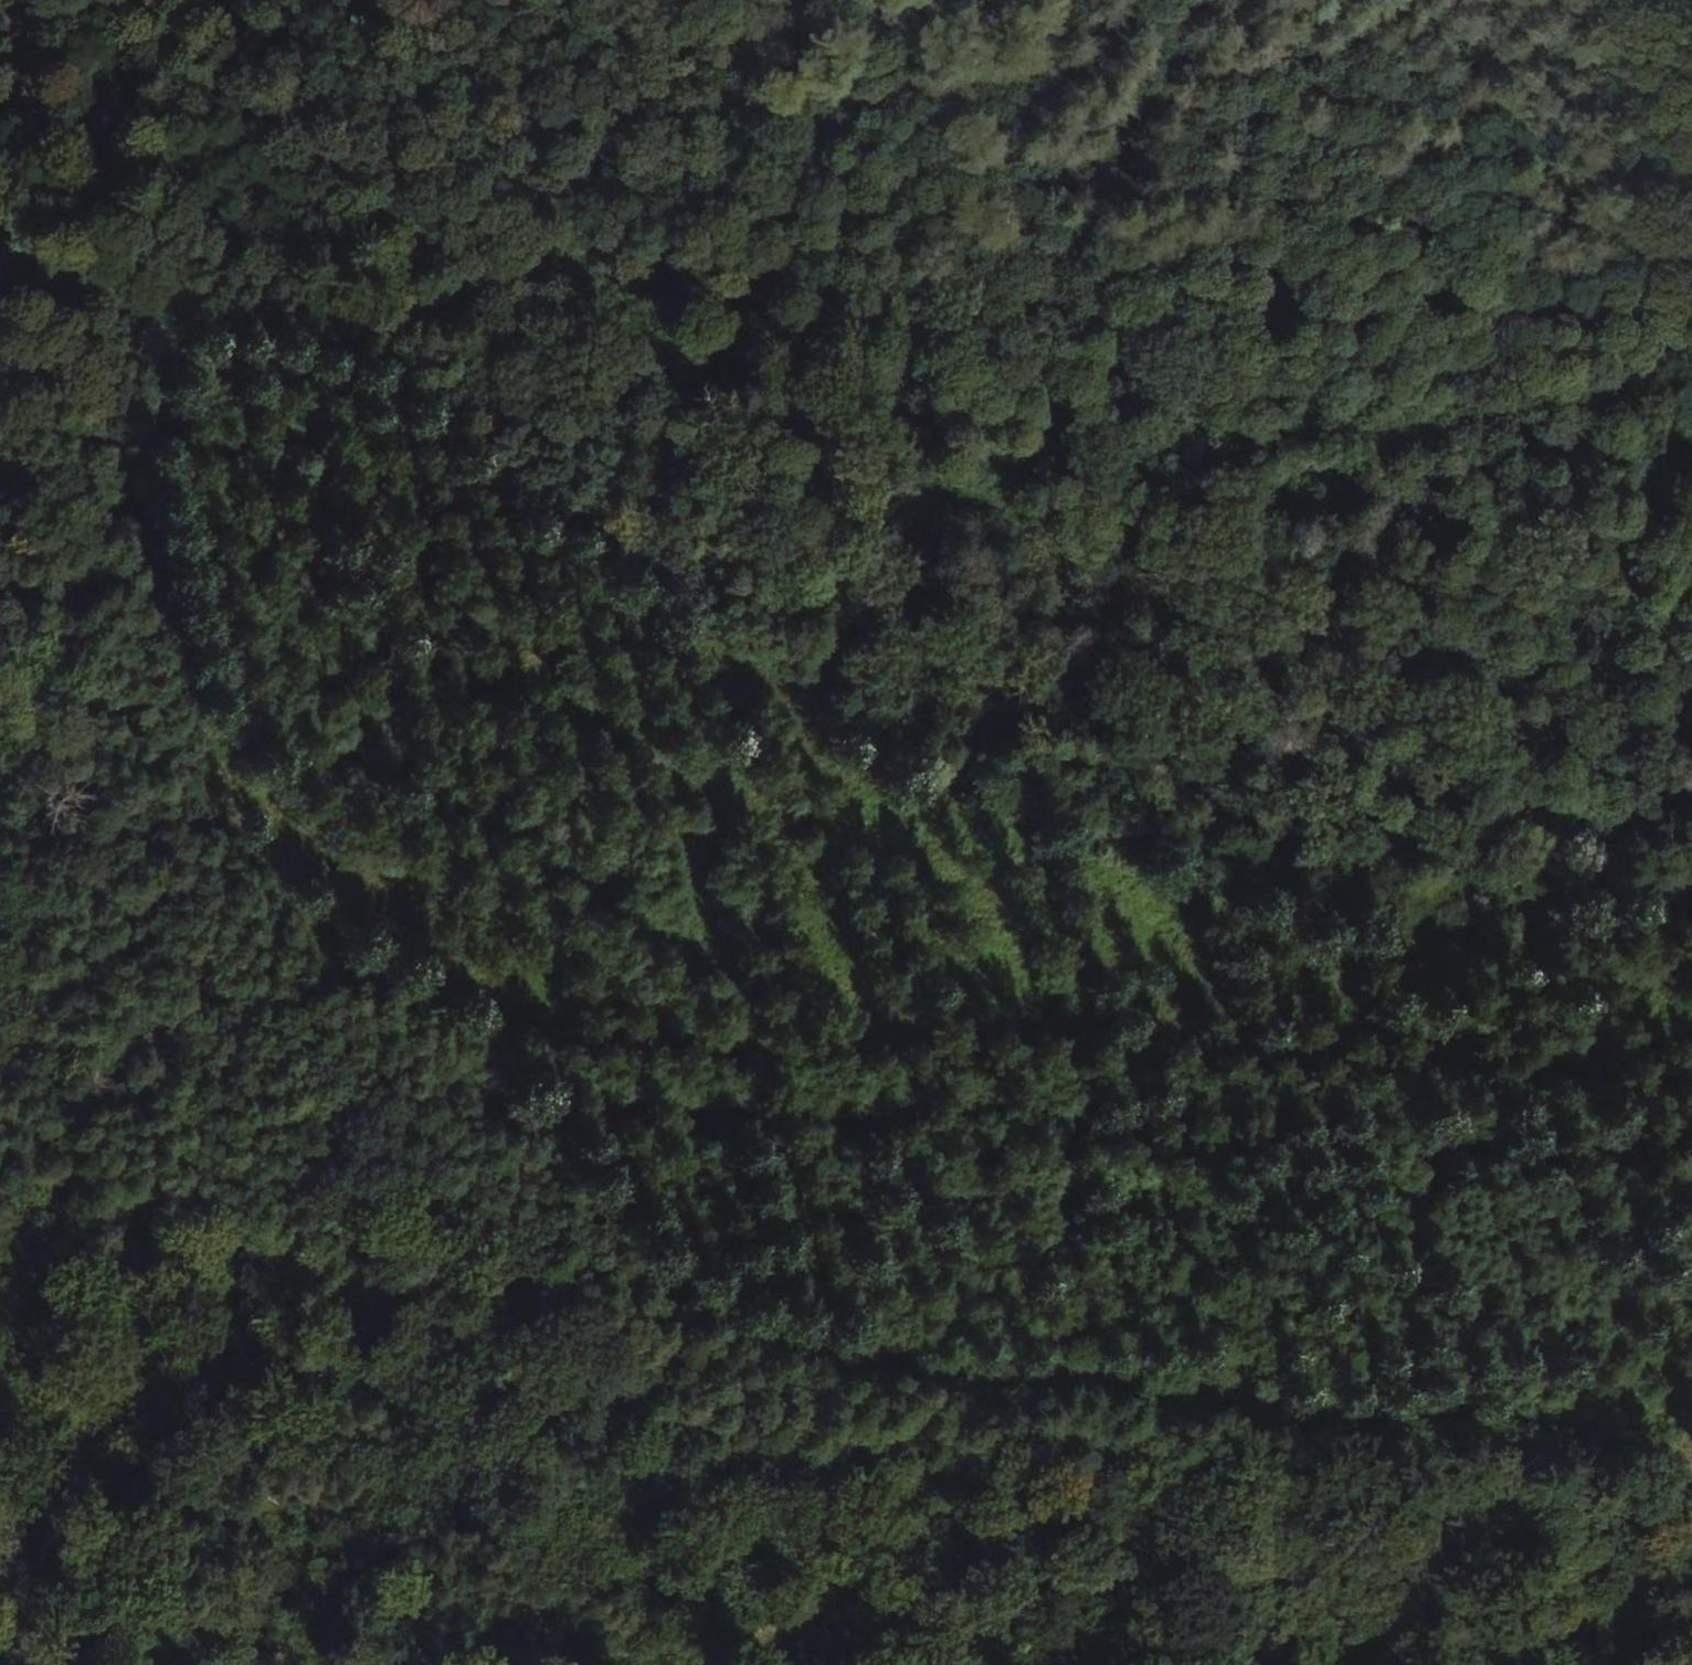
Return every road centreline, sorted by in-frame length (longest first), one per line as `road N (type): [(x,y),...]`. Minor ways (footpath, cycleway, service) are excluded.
road 1 (track): [(65,117),(365,232),(502,321),(887,625),(1077,718),(1327,815),(1487,814),(1691,760)]
road 2 (track): [(121,0),(80,75),(0,292)]

